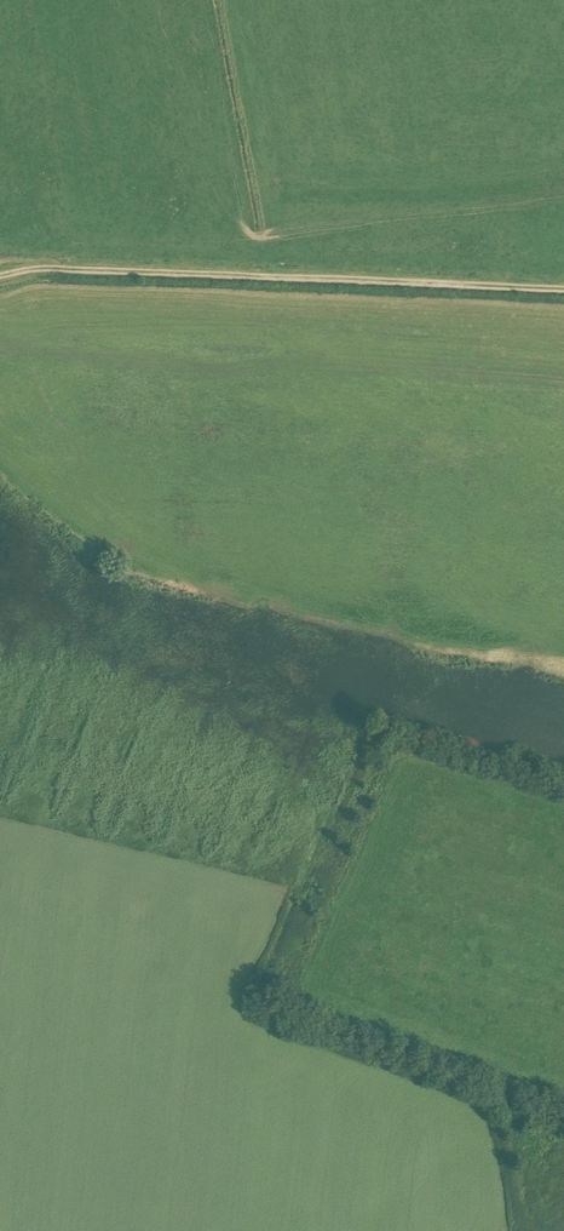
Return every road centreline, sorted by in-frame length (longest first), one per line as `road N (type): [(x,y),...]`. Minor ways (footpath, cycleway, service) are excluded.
road 1 (track): [(0,276),(47,269),(563,290)]

